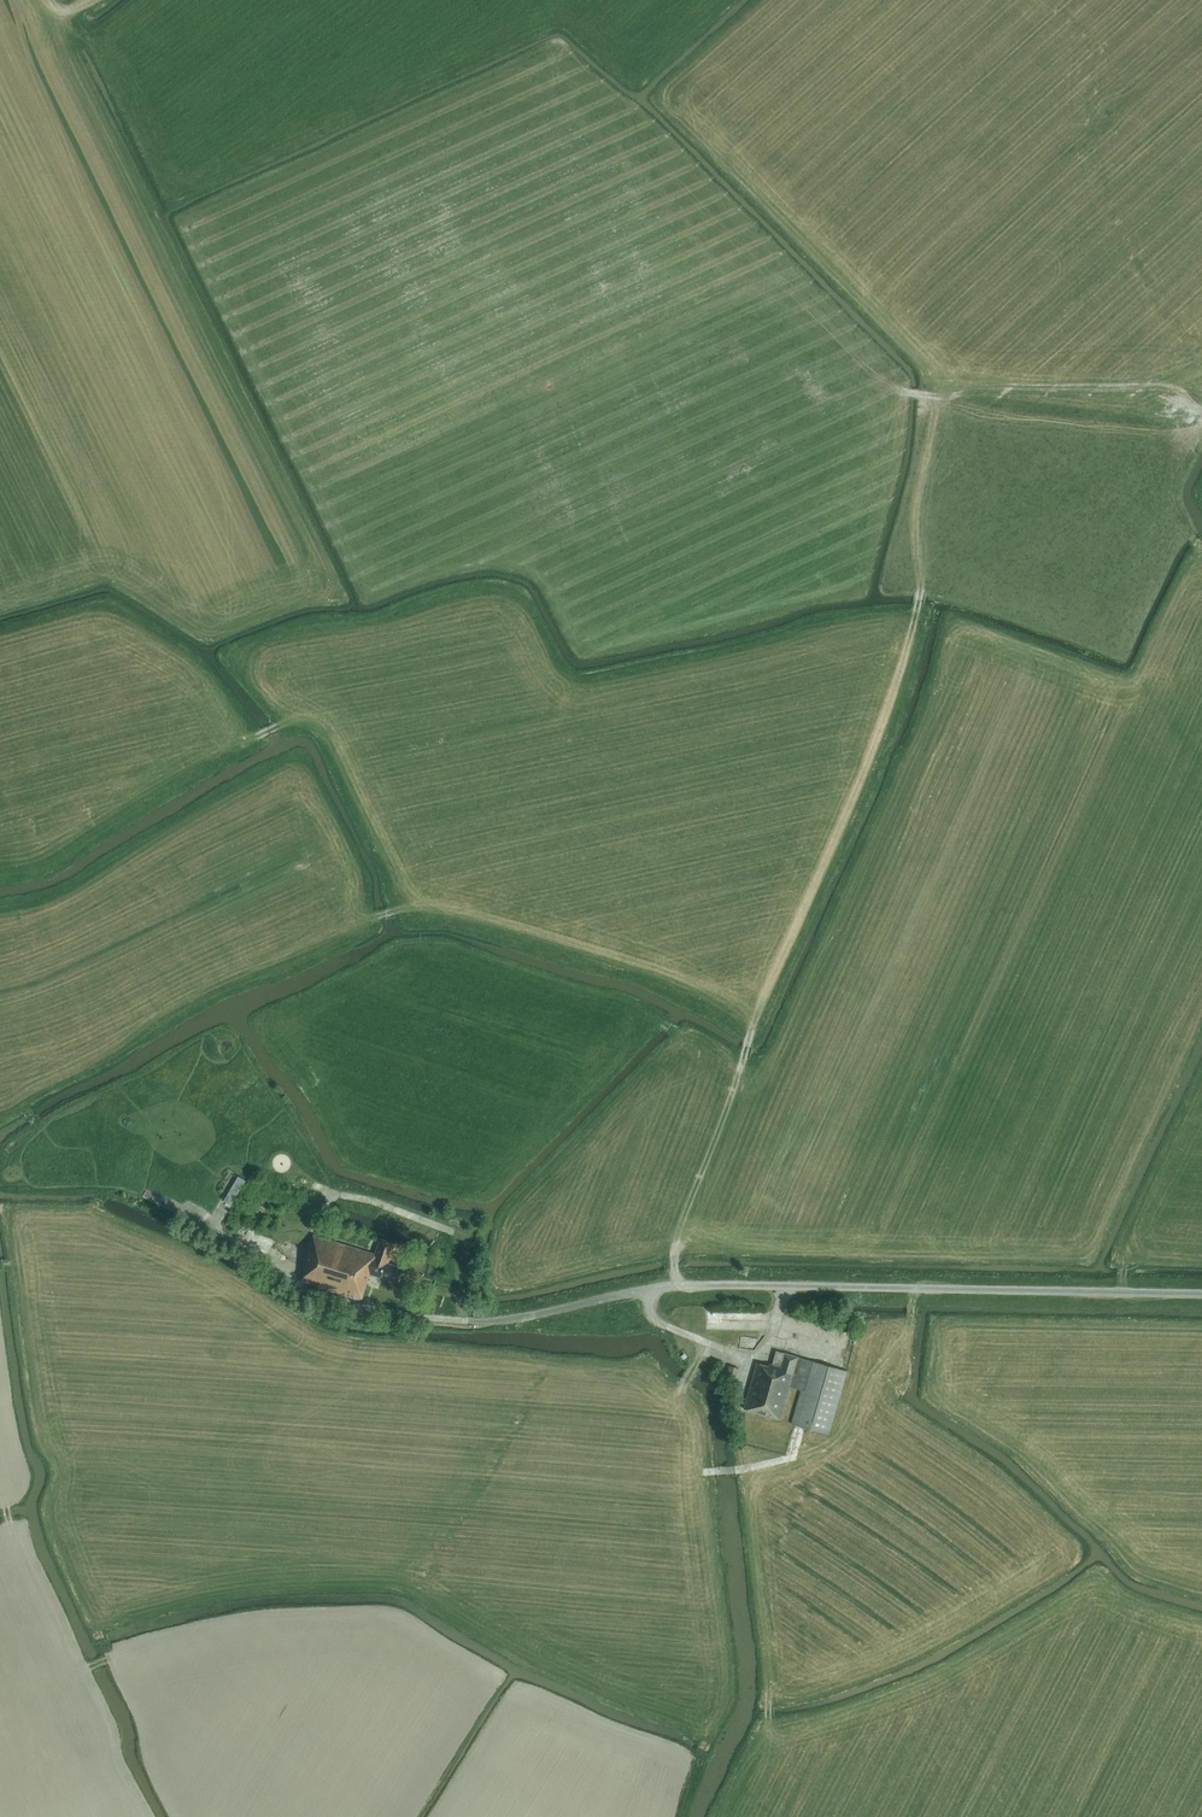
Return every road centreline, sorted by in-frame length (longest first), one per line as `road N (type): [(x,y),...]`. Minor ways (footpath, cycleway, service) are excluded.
road 1 (unclassified): [(464,1321),(682,1286),(1201,1294)]
road 2 (track): [(913,1288),(902,1356),(853,1429),(819,1451),(704,1472)]
road 3 (track): [(1201,413),(1151,396),(956,399),(892,389)]

